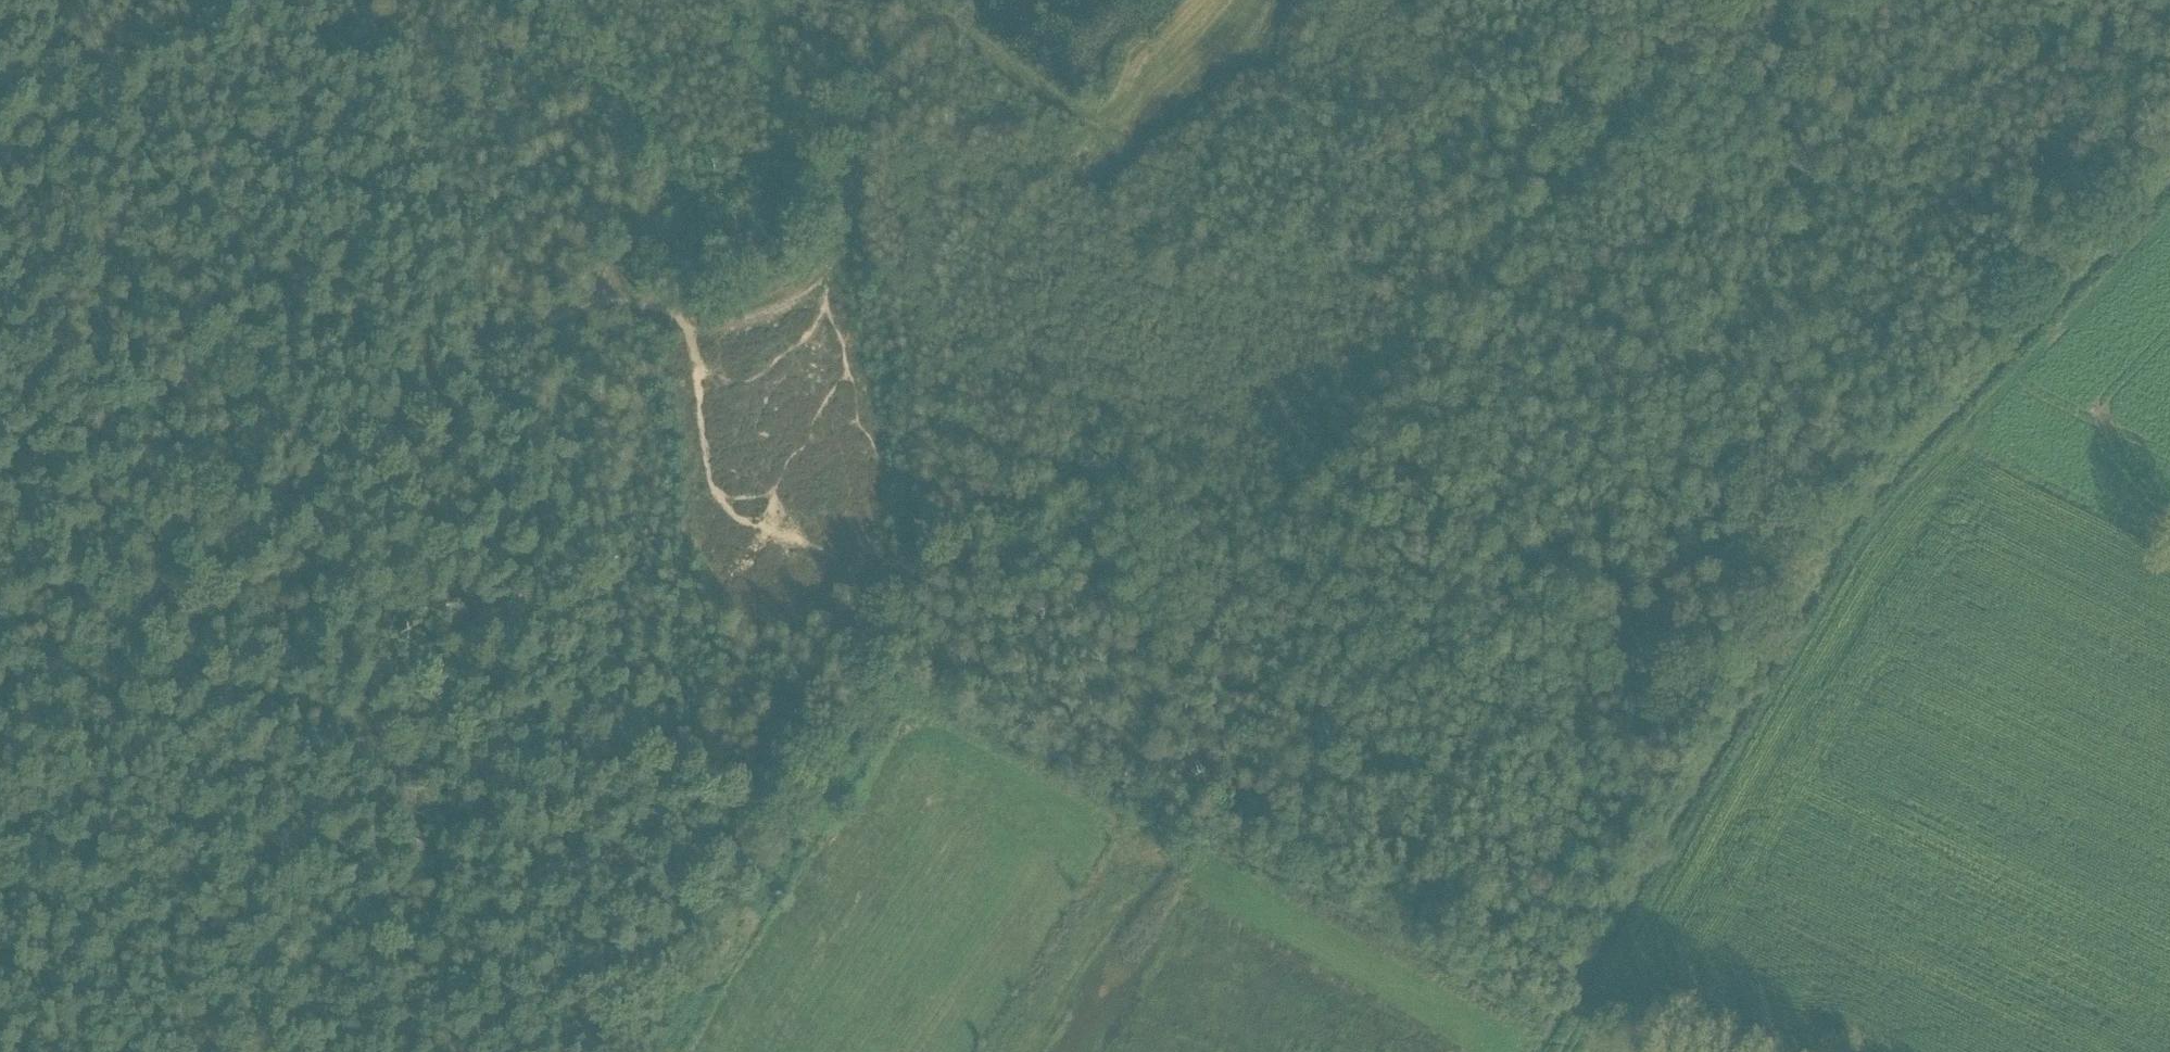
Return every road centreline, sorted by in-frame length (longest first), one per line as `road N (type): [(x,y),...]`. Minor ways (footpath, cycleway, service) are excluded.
road 1 (track): [(0,125),(328,493)]

